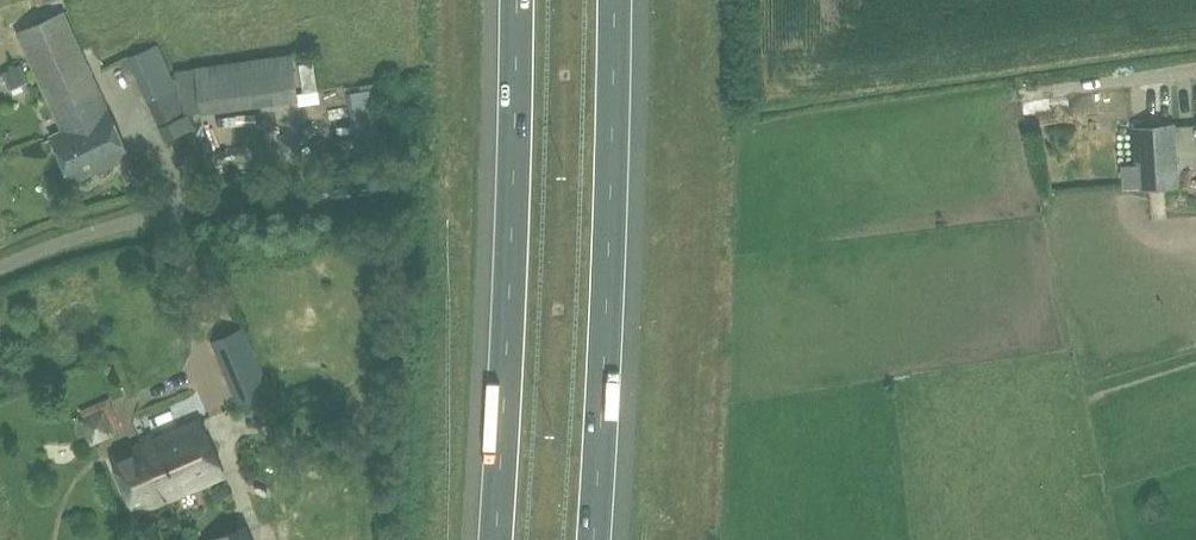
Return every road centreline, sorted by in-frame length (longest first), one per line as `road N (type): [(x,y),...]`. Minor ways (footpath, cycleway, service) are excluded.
road 1 (motorway): [(595,539),(621,0)]
road 2 (motorway): [(516,0),(493,539)]
road 3 (unclassified): [(1195,69),(1028,95)]

